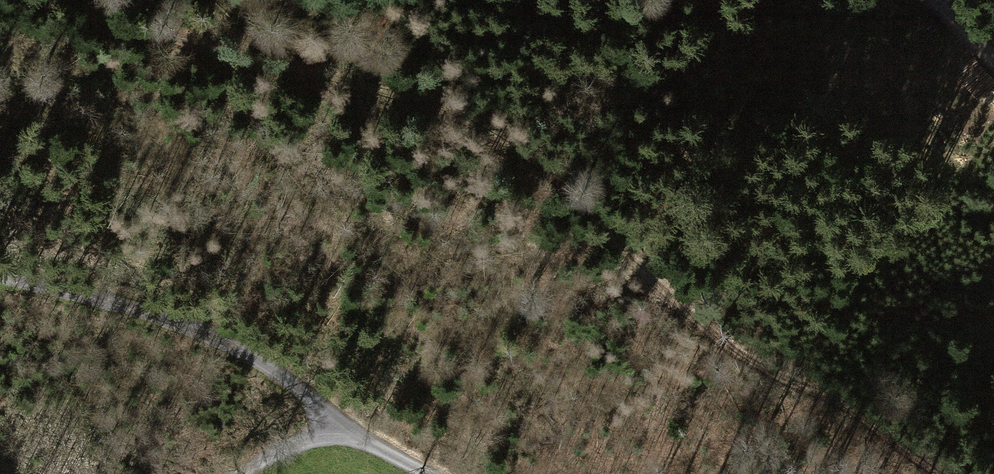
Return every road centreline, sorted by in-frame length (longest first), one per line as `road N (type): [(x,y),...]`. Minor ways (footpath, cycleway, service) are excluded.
road 1 (track): [(90,0),(164,35),(387,91),(487,130),(575,189),(655,282),(715,334),(846,406),(937,473)]
road 2 (track): [(337,428),(253,358),(183,326),(0,274)]

